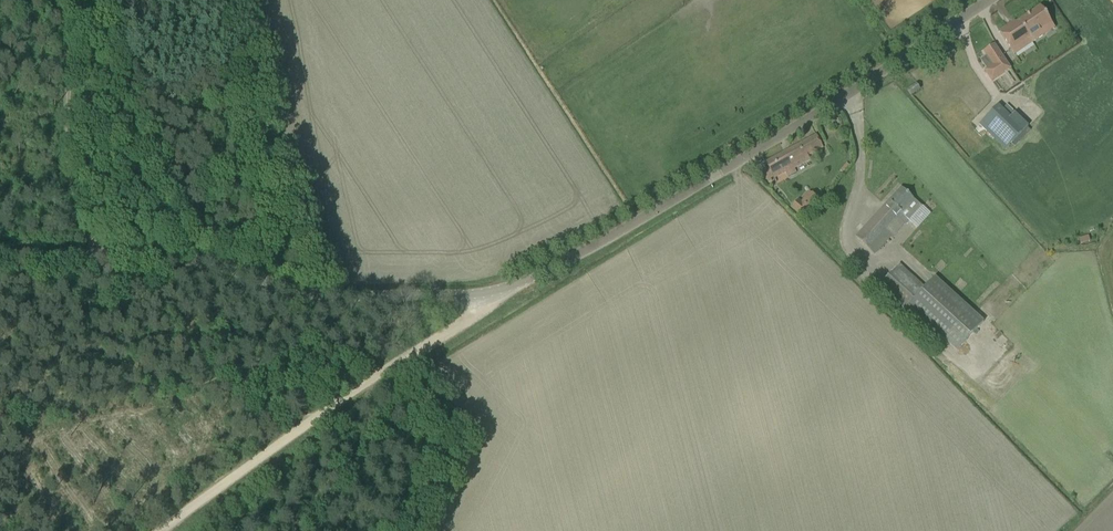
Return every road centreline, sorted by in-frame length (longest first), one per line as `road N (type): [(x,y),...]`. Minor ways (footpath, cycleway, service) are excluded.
road 1 (unclassified): [(0,259),(195,260),(303,292),(360,296),(496,291),(751,154),(987,0)]
road 2 (track): [(57,0),(66,159),(95,255)]
road 3 (track): [(308,420),(165,530)]
road 4 (track): [(400,530),(427,454),(425,413),(402,360)]

